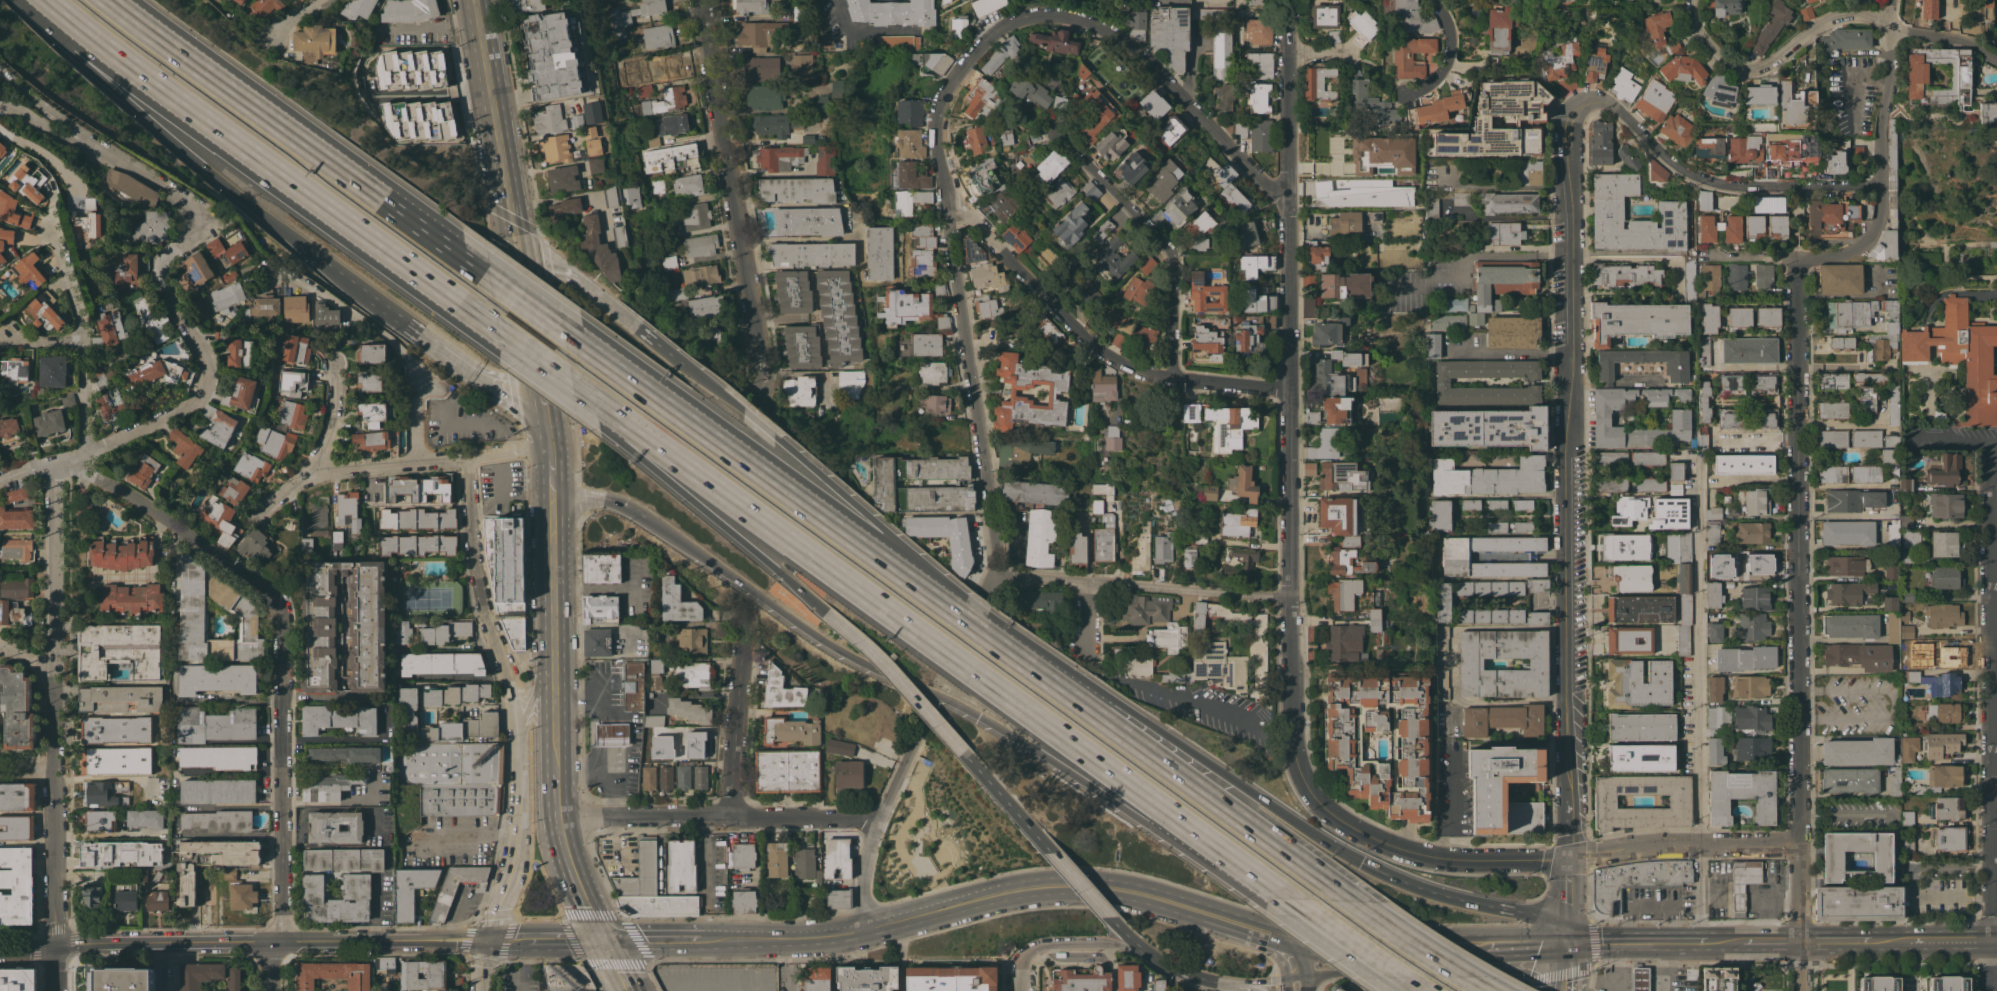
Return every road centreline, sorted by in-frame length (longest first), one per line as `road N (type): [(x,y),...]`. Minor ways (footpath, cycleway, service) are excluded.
road 1 (residential): [(1568,859),(1413,855),(1328,815),(1298,775),(1291,728),(1286,0)]
road 2 (residential): [(981,599),(996,554),(937,140),(942,98),(962,67),(1016,20),(1066,17),(1097,28),(1272,191),(1288,191)]
road 3 (motorway): [(570,383),(1281,897)]
road 4 (residential): [(1568,859),(1566,131),(1584,101)]
road 5 (motorway): [(647,519),(829,646),(977,716),(1189,852),(1281,897)]
road 6 (residential): [(1799,990),(1795,257)]
road 7 (residential): [(269,990),(280,918),(276,605),(264,588),(135,499),(54,469)]
road 8 (motorway): [(48,0),(496,331)]
road 9 (secondary): [(1204,913),(1141,894),(1063,885),(836,936),(702,938)]
road 10 (motorway): [(961,619),(560,326)]
road 11 (residential): [(486,940),(514,854),(518,744),(512,695),(481,601),(465,457)]
road 12 (residential): [(56,947),(54,469)]
road 13 (motorway): [(1350,900),(983,636)]
road 14 (motorway): [(1361,864),(1115,703),(983,636)]
road 15 (tertiary): [(486,940),(56,947)]
road 16 (residential): [(761,413),(755,321),(700,0)]
road 17 (residential): [(1287,390),(1171,378),(1115,363),(960,215),(947,215)]
road 18 (motorway): [(488,276),(172,47)]
road 19 (residential): [(54,469),(188,410),(207,389),(208,361),(158,274),(198,224),(192,203)]
road 20 (residential): [(1996,864),(1996,480)]
road 21 (motorway): [(961,619),(885,532),(683,364)]
road 22 (motorway): [(24,0),(81,62),(304,246)]
road 23 (motorway): [(573,403),(824,612)]
road 24 (residential): [(1880,185),(1795,190),(1704,179),(1667,157),(1617,108),(1584,101)]
road 25 (residential): [(1795,257),(1842,256),(1872,237),(1878,223),(1890,0)]
road 26 (residential): [(878,820),(557,815)]
road 27 (residential): [(1290,599),(994,576)]
road 28 (residential): [(1171,378),(1168,252),(1055,132)]
road 29 (residential): [(417,462),(408,368),(320,293),(270,277)]
road 30 (residential): [(1692,0),(1696,31),(1742,70),(1758,71),(1822,24),(1858,16),(1887,24)]
road 31 (residential): [(866,930),(863,870),(931,706)]
road 32 (residential): [(1568,859),(1641,847),(1798,844)]
road 33 (motorway): [(1566,940),(1547,920),(1445,897),(1361,864)]
road 34 (residential): [(0,106),(104,150),(192,203)]
road 35 (secondary): [(509,209),(474,0)]
road 36 (residential): [(731,815),(747,604)]
road 37 (motorway): [(824,612),(960,752)]
road 38 (secondary): [(1486,943),(1454,935),(1294,939)]
road 39 (secondary): [(554,688),(550,496)]
road 40 (residential): [(259,511),(314,471),(331,421),(332,362)]
road 41 (motorway): [(1492,990),(1350,900)]
road 42 (residential): [(465,457),(314,471)]
road 43 (secondary): [(1294,939),(1325,949),(1435,951)]
road 44 (secondary): [(1295,977),(1435,951)]
road 45 (residential): [(1020,961),(1046,944),(1115,943),(1148,956)]
road 46 (motorway): [(683,364),(576,281)]
road 47 (secondary): [(1701,941),(1566,940)]
road 48 (secondary): [(604,940),(569,865),(557,815)]
road 49 (motorway): [(960,752),(1049,852)]
road 50 (motorway): [(1281,897),(1390,974)]
road 51 (residential): [(104,150),(0,68)]
road 52 (secondary): [(538,397),(518,269)]
road 53 (motorway): [(368,298),(471,373)]
road 54 (residential): [(1401,94),(1429,84),(1451,53),(1429,0)]

